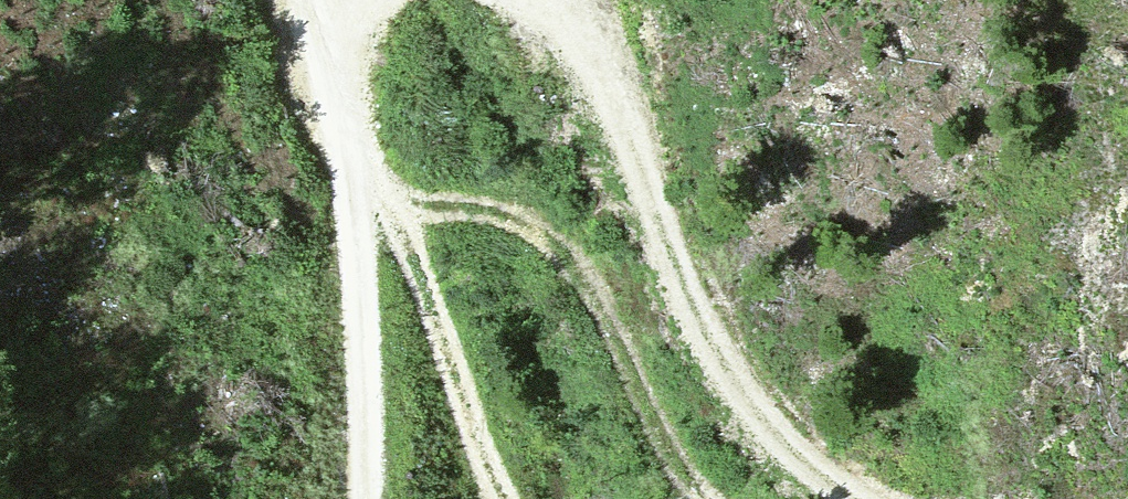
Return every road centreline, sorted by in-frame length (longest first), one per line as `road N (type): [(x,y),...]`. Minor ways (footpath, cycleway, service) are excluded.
road 1 (track): [(551,0),(578,26),(733,392),(860,498)]
road 2 (track): [(306,0),(343,110),(349,498)]
road 3 (track): [(702,498),(683,486),(569,250),(486,211),(389,215)]
road 4 (track): [(512,498),(343,110)]

